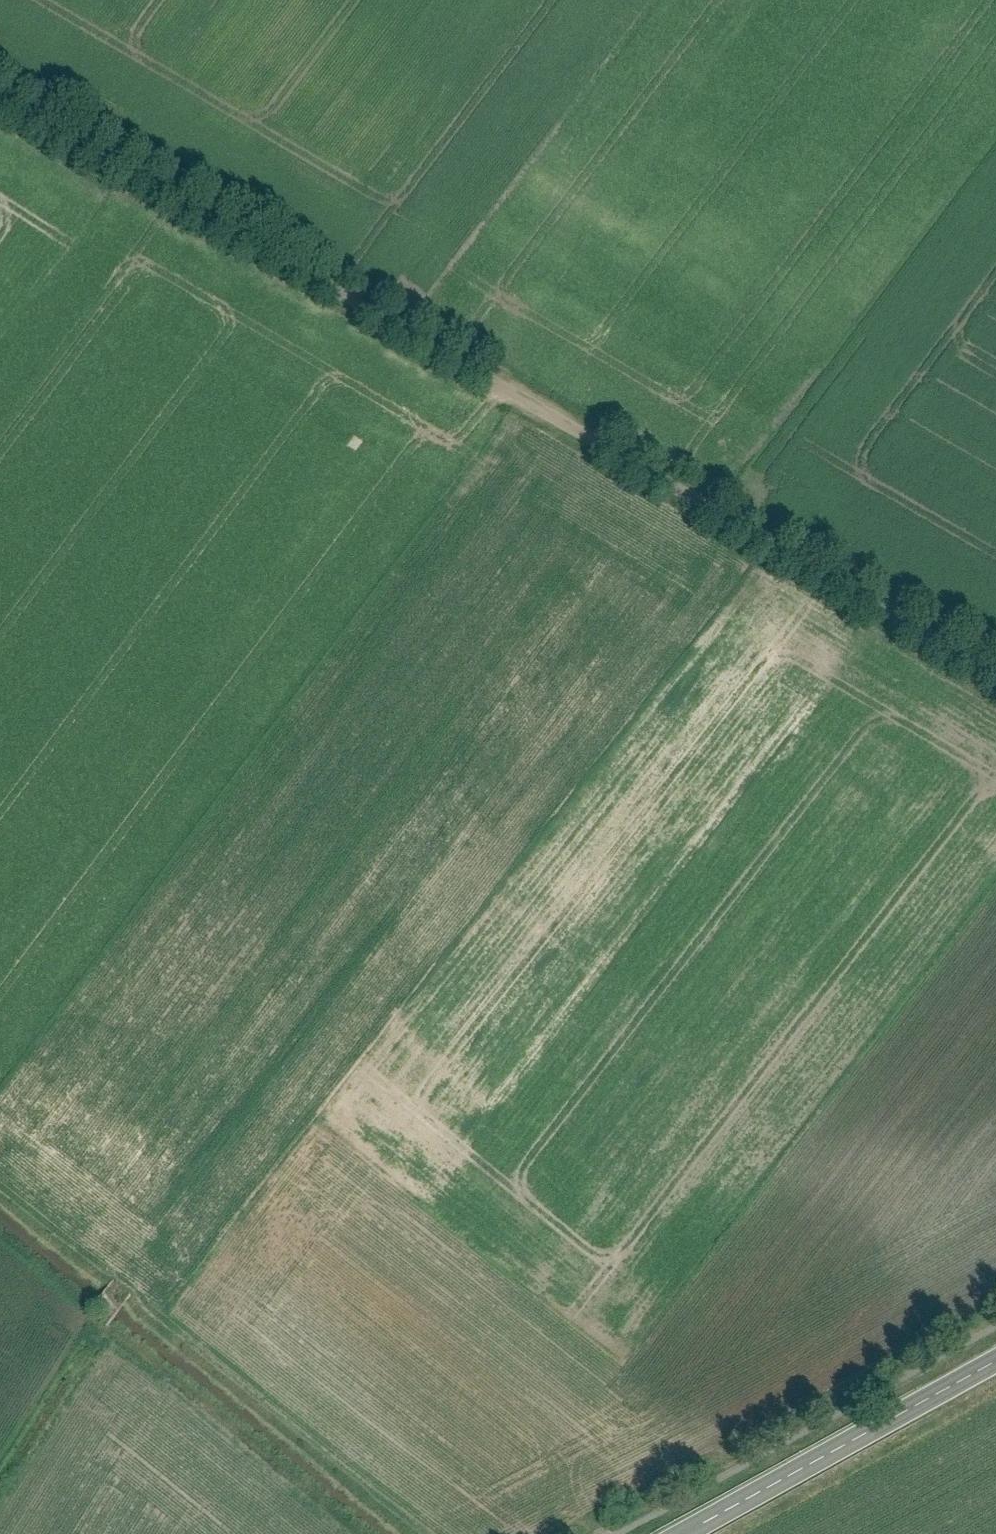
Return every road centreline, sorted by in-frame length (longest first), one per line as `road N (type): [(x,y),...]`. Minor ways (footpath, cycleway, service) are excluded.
road 1 (unclassified): [(0,88),(995,669)]
road 2 (secondary): [(685,1533),(995,1360)]

